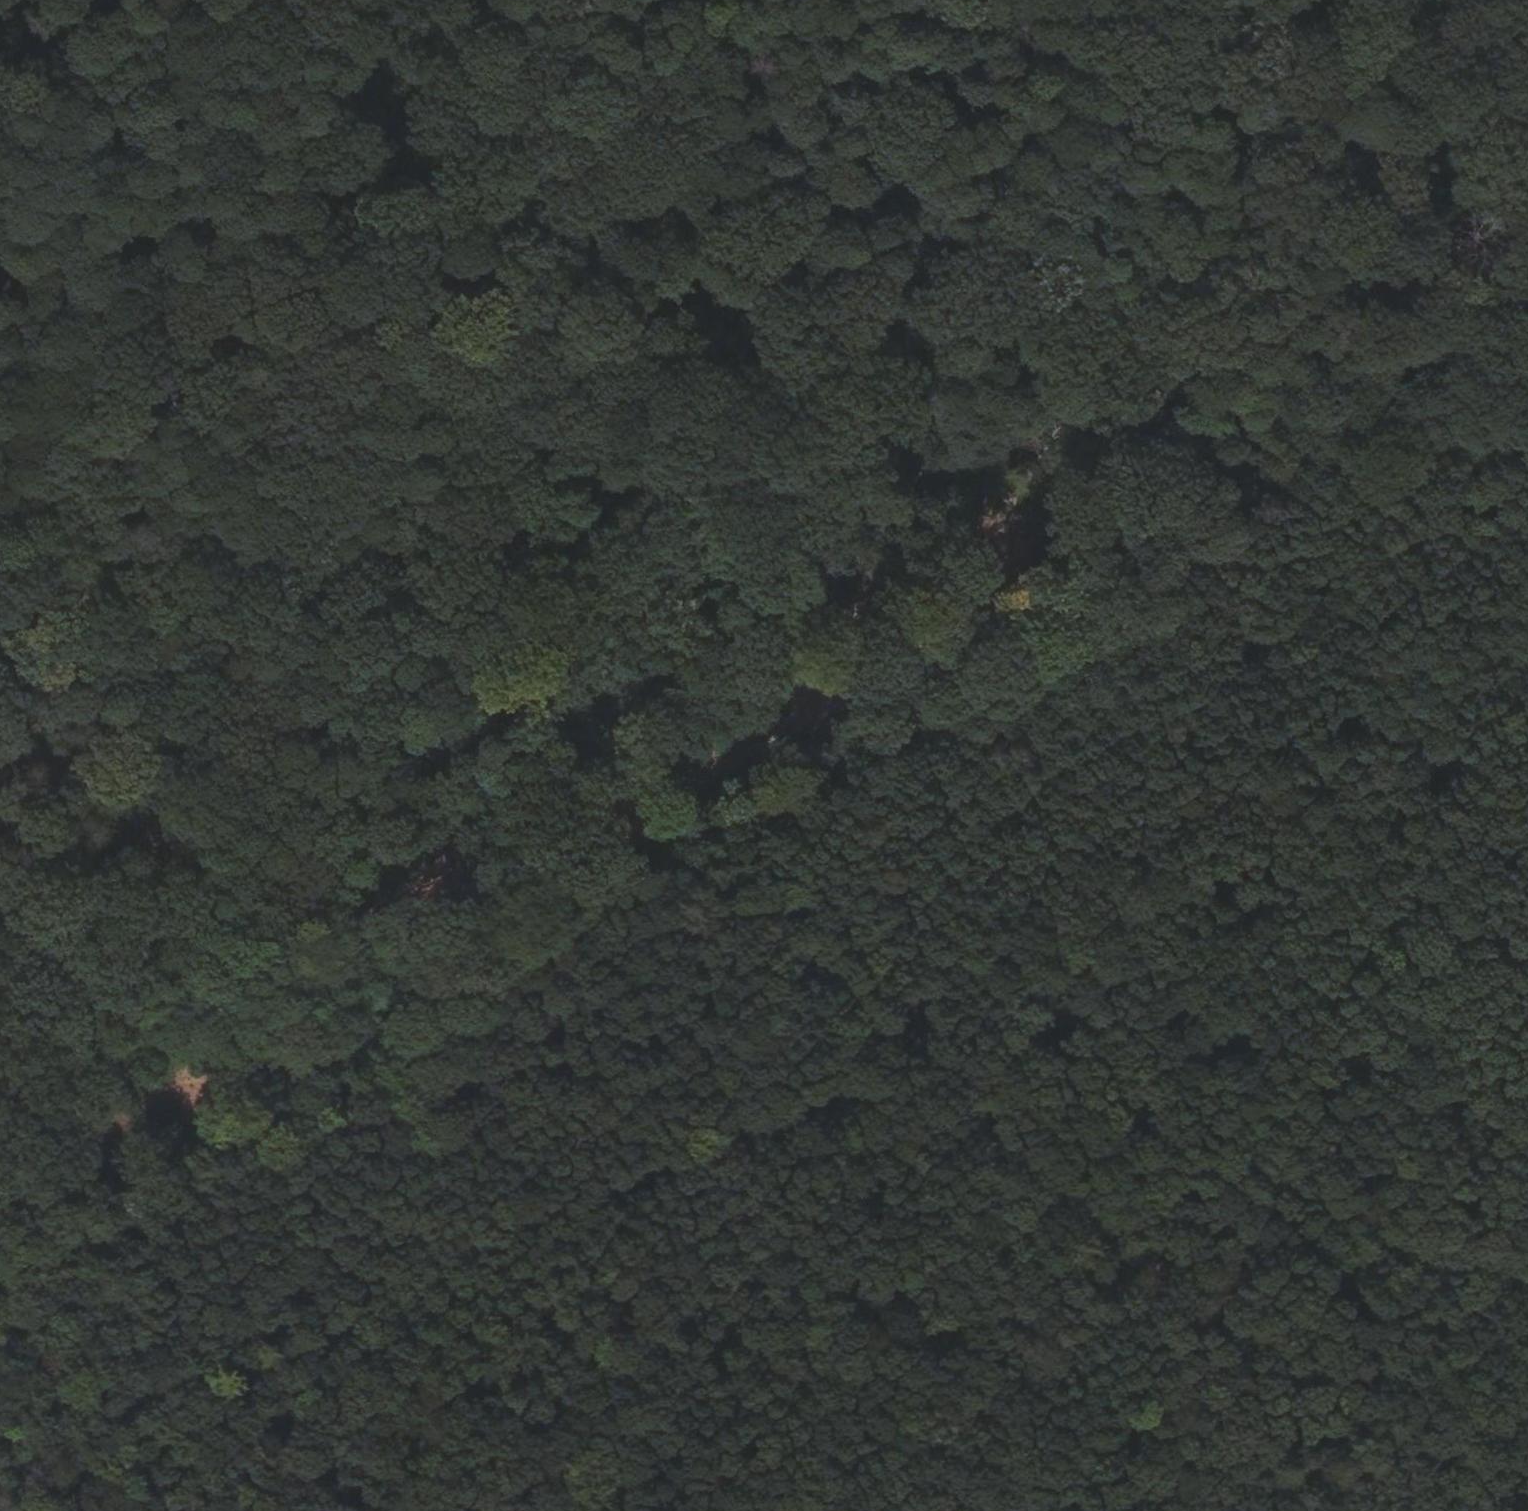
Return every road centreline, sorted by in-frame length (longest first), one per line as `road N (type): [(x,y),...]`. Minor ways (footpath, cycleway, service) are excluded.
road 1 (track): [(1527,1268),(1357,1262),(1158,1274),(656,827),(636,797),(531,695),(499,624),(478,367),(441,254),(337,38),(327,0)]
road 2 (track): [(1527,431),(1279,467),(1177,514),(814,724),(680,820),(656,827),(421,1046),(170,1154),(0,1307)]
road 3 (track): [(814,724),(1058,0)]

